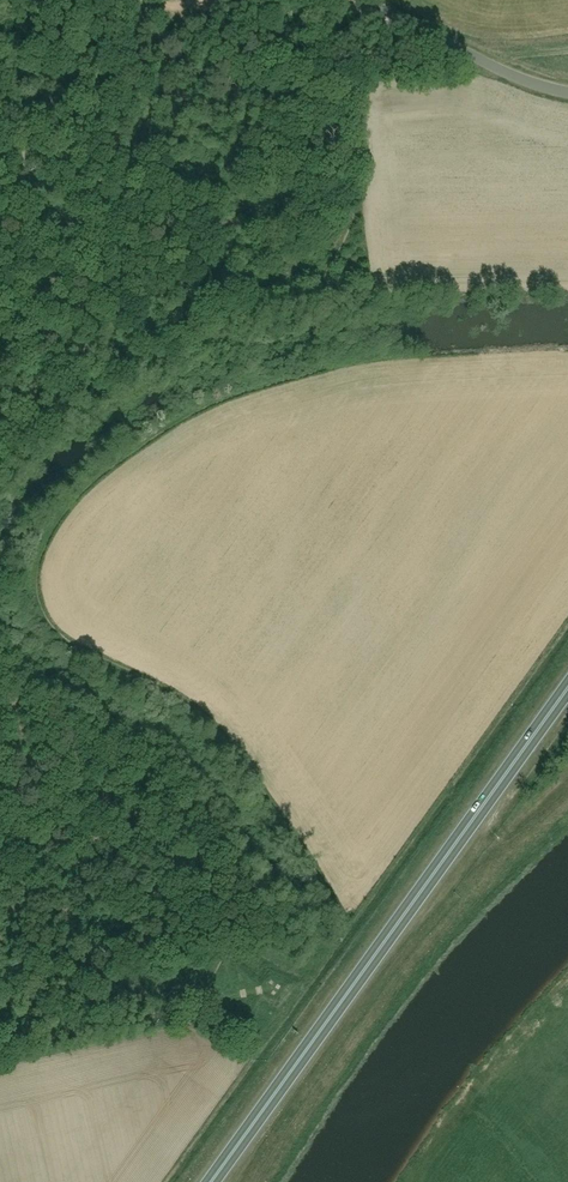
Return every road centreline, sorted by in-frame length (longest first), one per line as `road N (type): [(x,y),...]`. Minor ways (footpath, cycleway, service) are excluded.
road 1 (trunk): [(211,1181),(567,687)]
road 2 (unclassified): [(365,0),(491,66),(567,92)]
road 3 (track): [(0,1048),(171,1010)]
road 4 (track): [(27,125),(0,261)]
road 5 (track): [(230,0),(146,94)]
road 6 (track): [(146,94),(27,125)]

